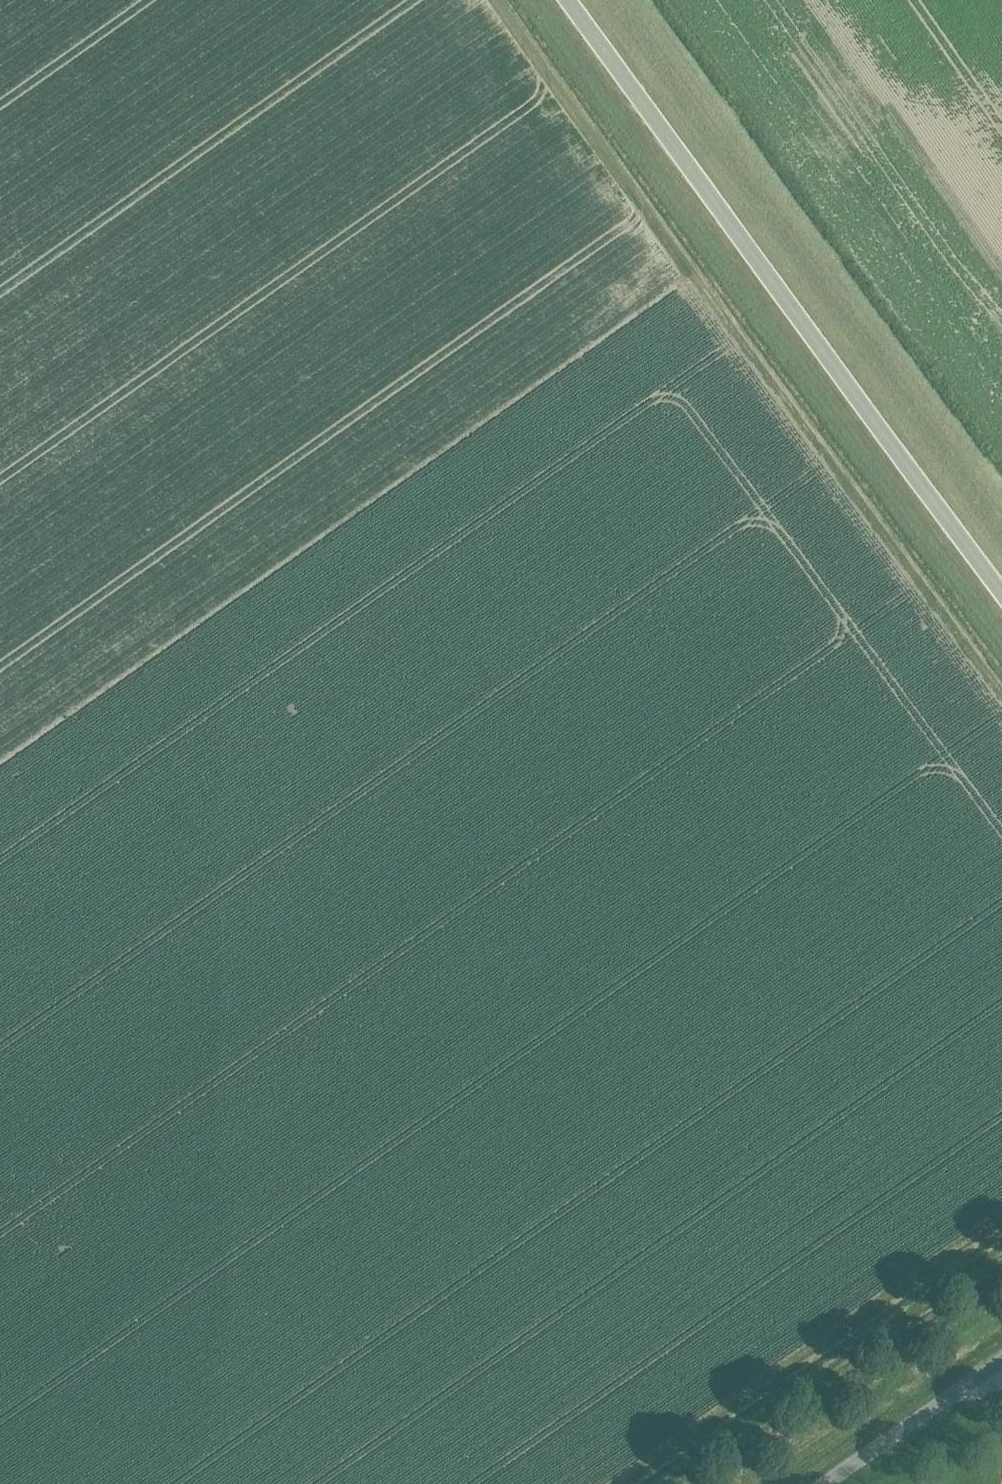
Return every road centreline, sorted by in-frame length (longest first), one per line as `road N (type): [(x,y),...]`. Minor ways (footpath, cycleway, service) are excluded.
road 1 (unclassified): [(1001,593),(577,0)]
road 2 (tertiary): [(824,1483),(1001,1361)]

